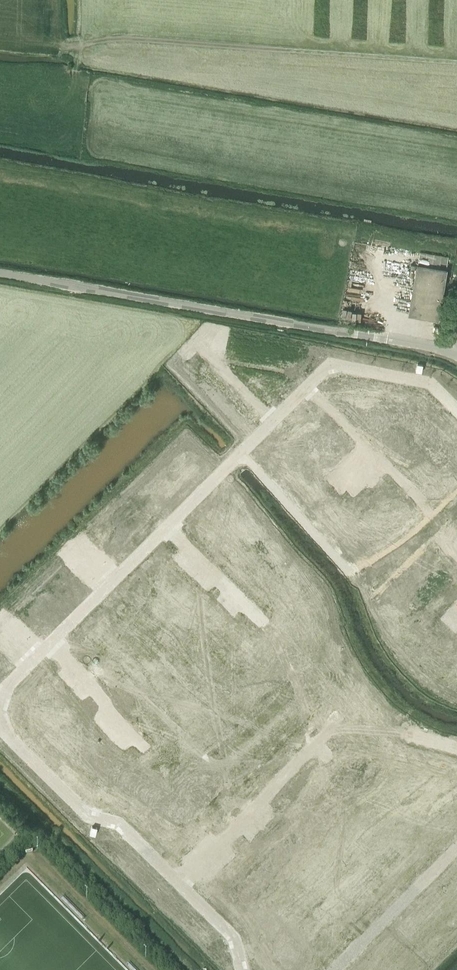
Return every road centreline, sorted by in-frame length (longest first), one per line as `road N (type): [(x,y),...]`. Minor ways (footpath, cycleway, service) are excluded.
road 1 (track): [(78,63),(85,46),(105,36),(456,62)]
road 2 (residential): [(0,695),(270,424)]
road 3 (tertiary): [(0,274),(368,336)]
road 4 (residential): [(243,969),(227,930),(182,882),(122,827),(84,813),(0,728)]
road 5 (residential): [(270,424),(332,366),(427,381),(456,408)]

